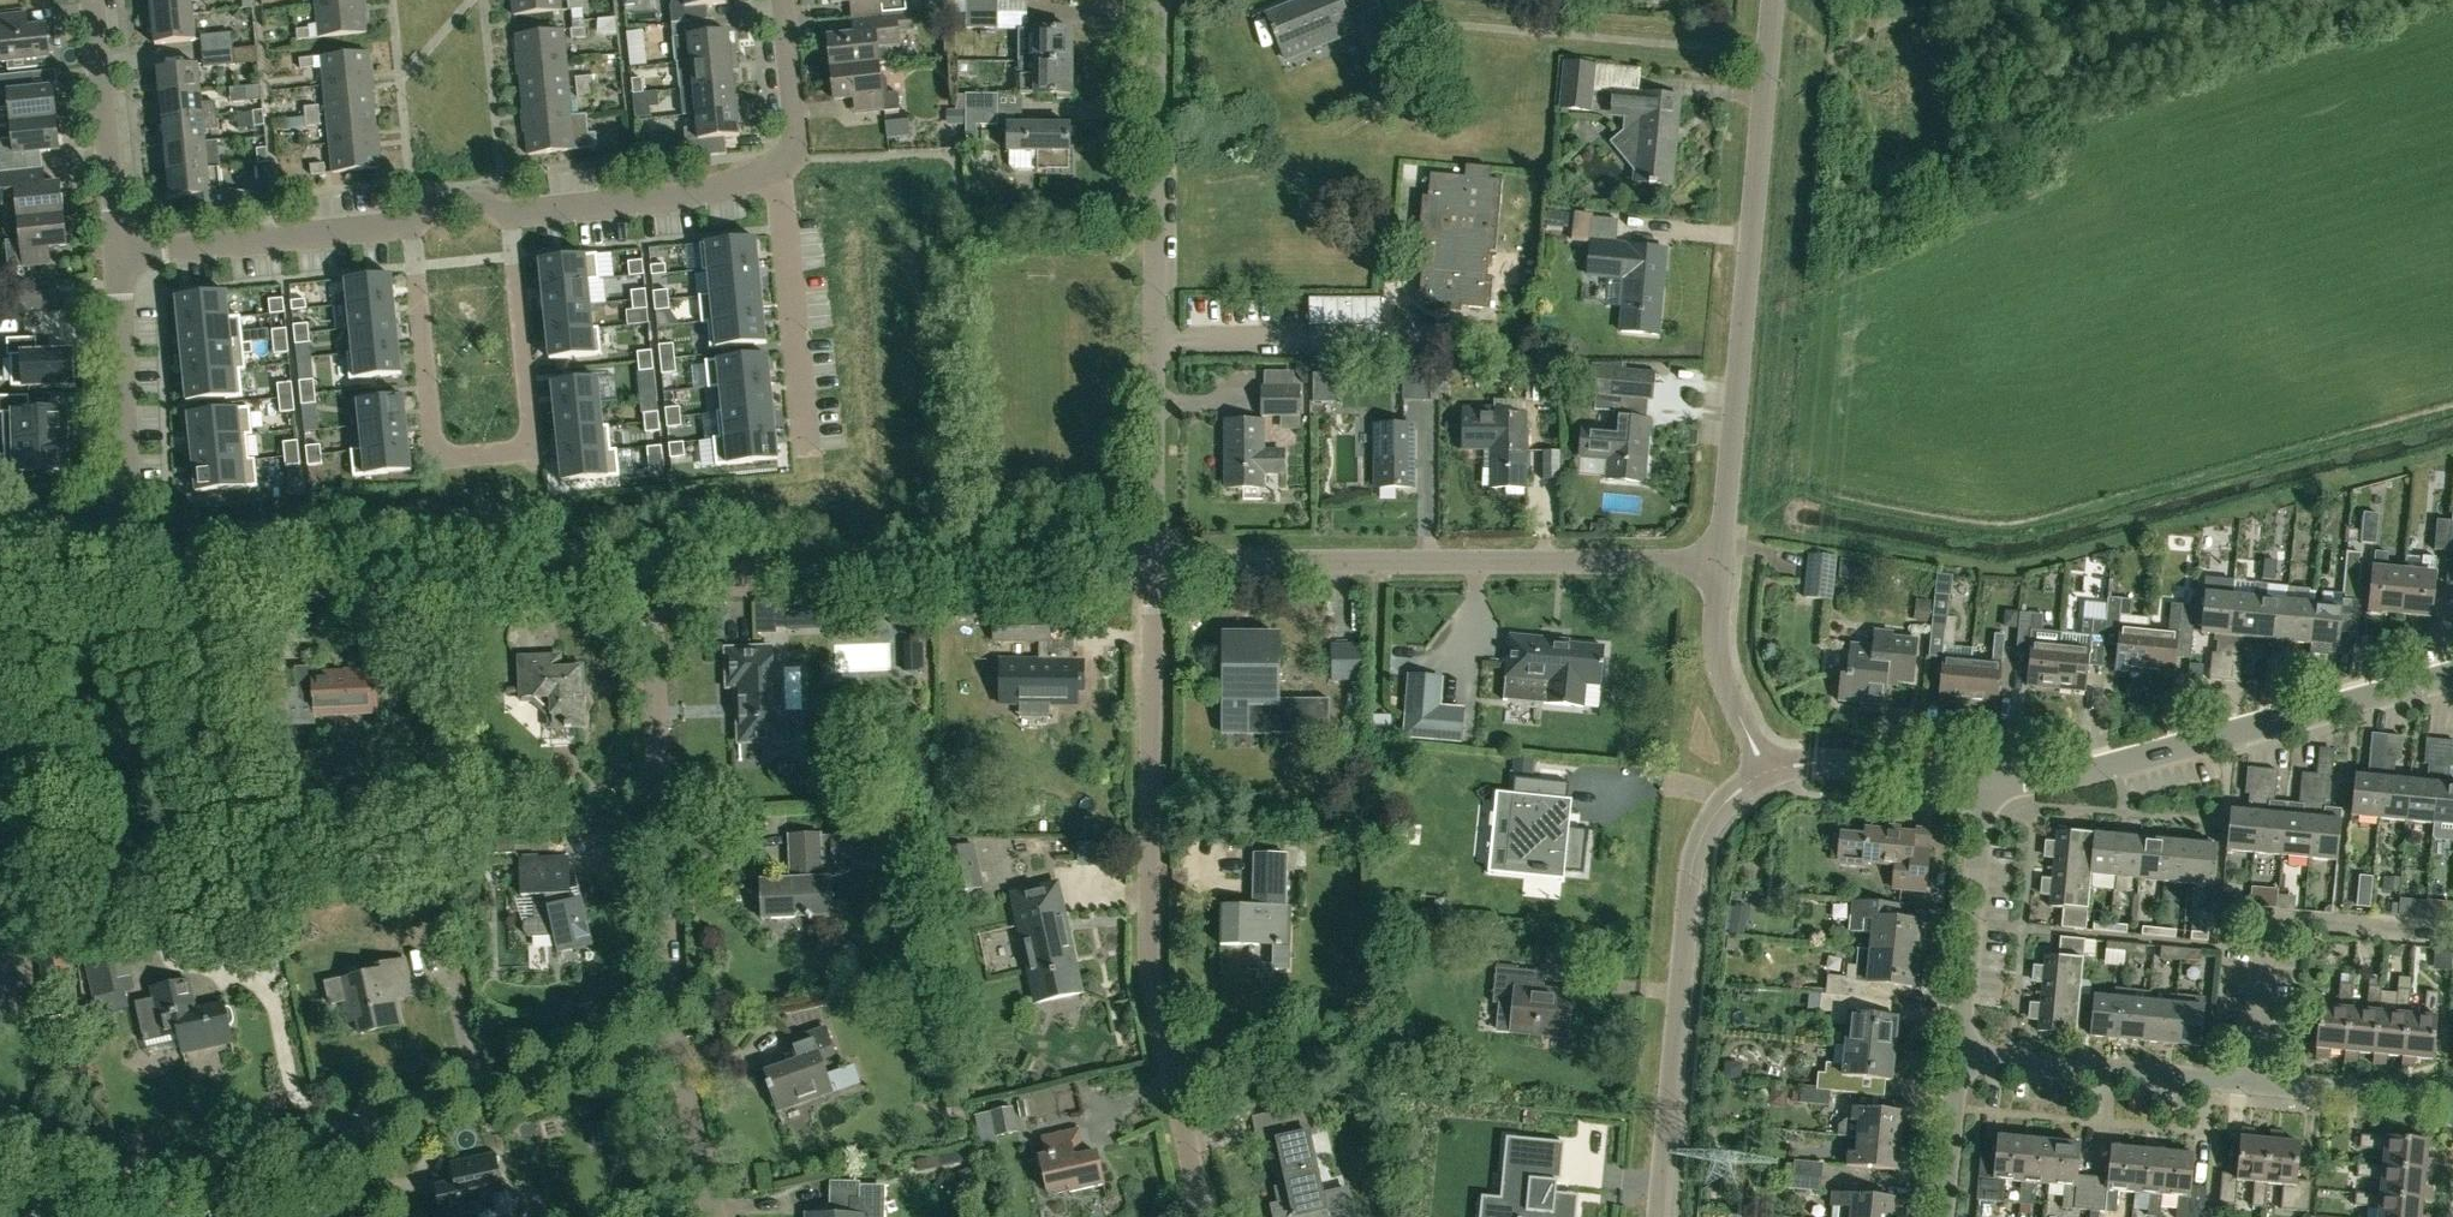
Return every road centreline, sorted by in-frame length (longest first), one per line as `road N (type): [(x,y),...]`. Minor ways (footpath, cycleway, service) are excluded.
road 1 (residential): [(1201,1216),(1145,910),(1152,571)]
road 2 (residential): [(414,220),(436,458),(530,449),(512,212)]
road 3 (residential): [(1152,571),(1159,0)]
road 4 (residential): [(1719,560),(1152,571)]
road 5 (residential): [(1719,560),(1771,0)]
road 6 (residential): [(647,584),(225,597),(190,587),(116,515)]
road 7 (residential): [(1152,571),(647,584)]
road 8 (residential): [(2452,678),(2091,770),(1982,779)]
road 9 (residential): [(1663,1216),(1700,849),(1736,791),(1767,773)]
road 10 (residential): [(676,1050),(647,584)]
road 11 (residential): [(365,1216),(354,1143),(371,1121),(676,1050)]
road 12 (residential): [(2427,926),(2266,915),(2254,1082)]
road 13 (residential): [(119,247),(414,220)]
road 14 (residential): [(2254,1082),(1961,1053)]
road 15 (residential): [(808,454),(778,164)]
road 16 (residential): [(1961,1053),(1982,779)]
road 17 (residential): [(512,212),(689,190),(778,164)]
road 18 (residential): [(116,515),(127,489),(119,247)]
road 19 (residential): [(119,247),(93,0)]
road 20 (residential): [(1767,773),(1724,684),(1719,560)]
road 21 (residential): [(1982,779),(1813,762),(1767,773)]
road 22 (track): [(190,587),(164,598),(0,603)]
road 23 (residential): [(778,164),(796,158),(783,0)]
road 24 (residential): [(717,1216),(676,1050)]
road 25 (residential): [(1945,1216),(1961,1053)]

